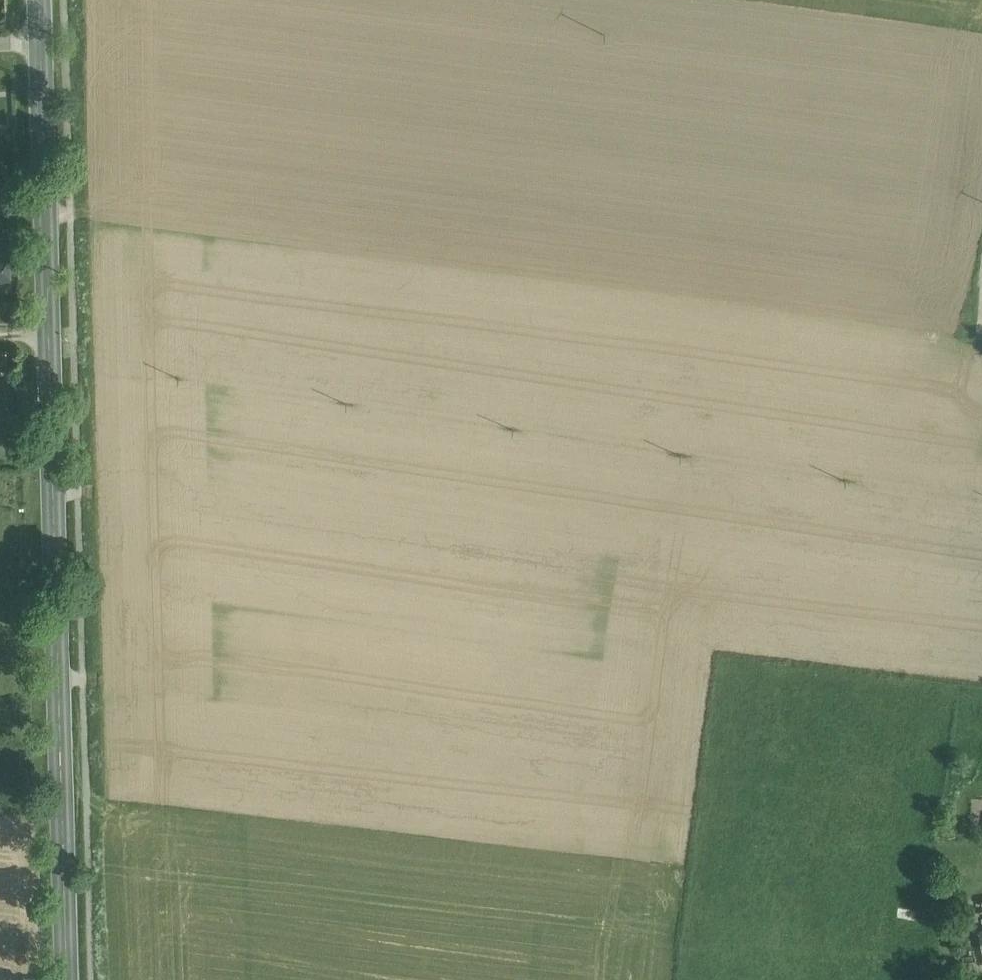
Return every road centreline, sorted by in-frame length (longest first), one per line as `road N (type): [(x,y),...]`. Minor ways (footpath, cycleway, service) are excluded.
road 1 (secondary): [(67,979),(39,0)]

